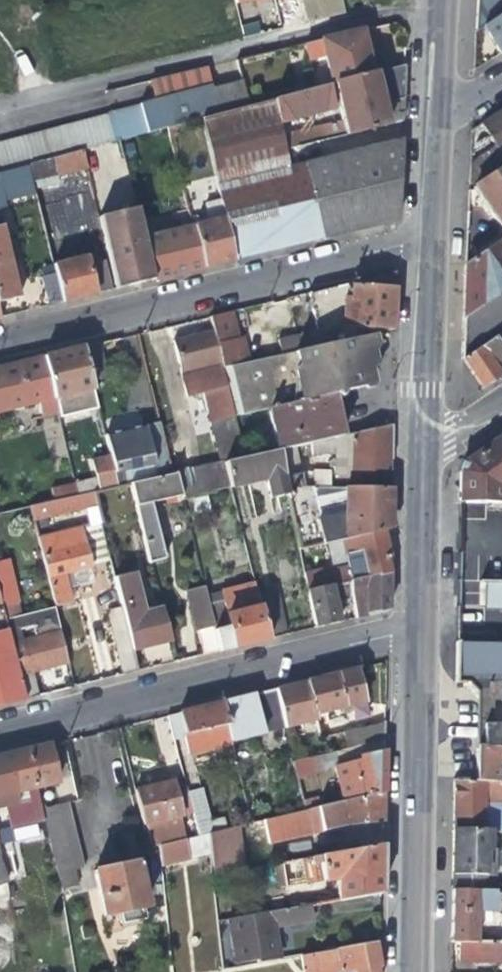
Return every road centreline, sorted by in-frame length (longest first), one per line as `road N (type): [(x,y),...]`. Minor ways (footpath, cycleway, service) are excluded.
road 1 (residential): [(435,11),(375,15),(0,111)]
road 2 (residential): [(0,345),(426,243)]
road 3 (residential): [(0,730),(393,635),(414,637)]
road 4 (secondary): [(411,971),(414,637)]
road 5 (secondary): [(417,453),(426,243)]
road 6 (secondary): [(414,637),(417,453)]
road 7 (secondary): [(426,243),(430,116)]

